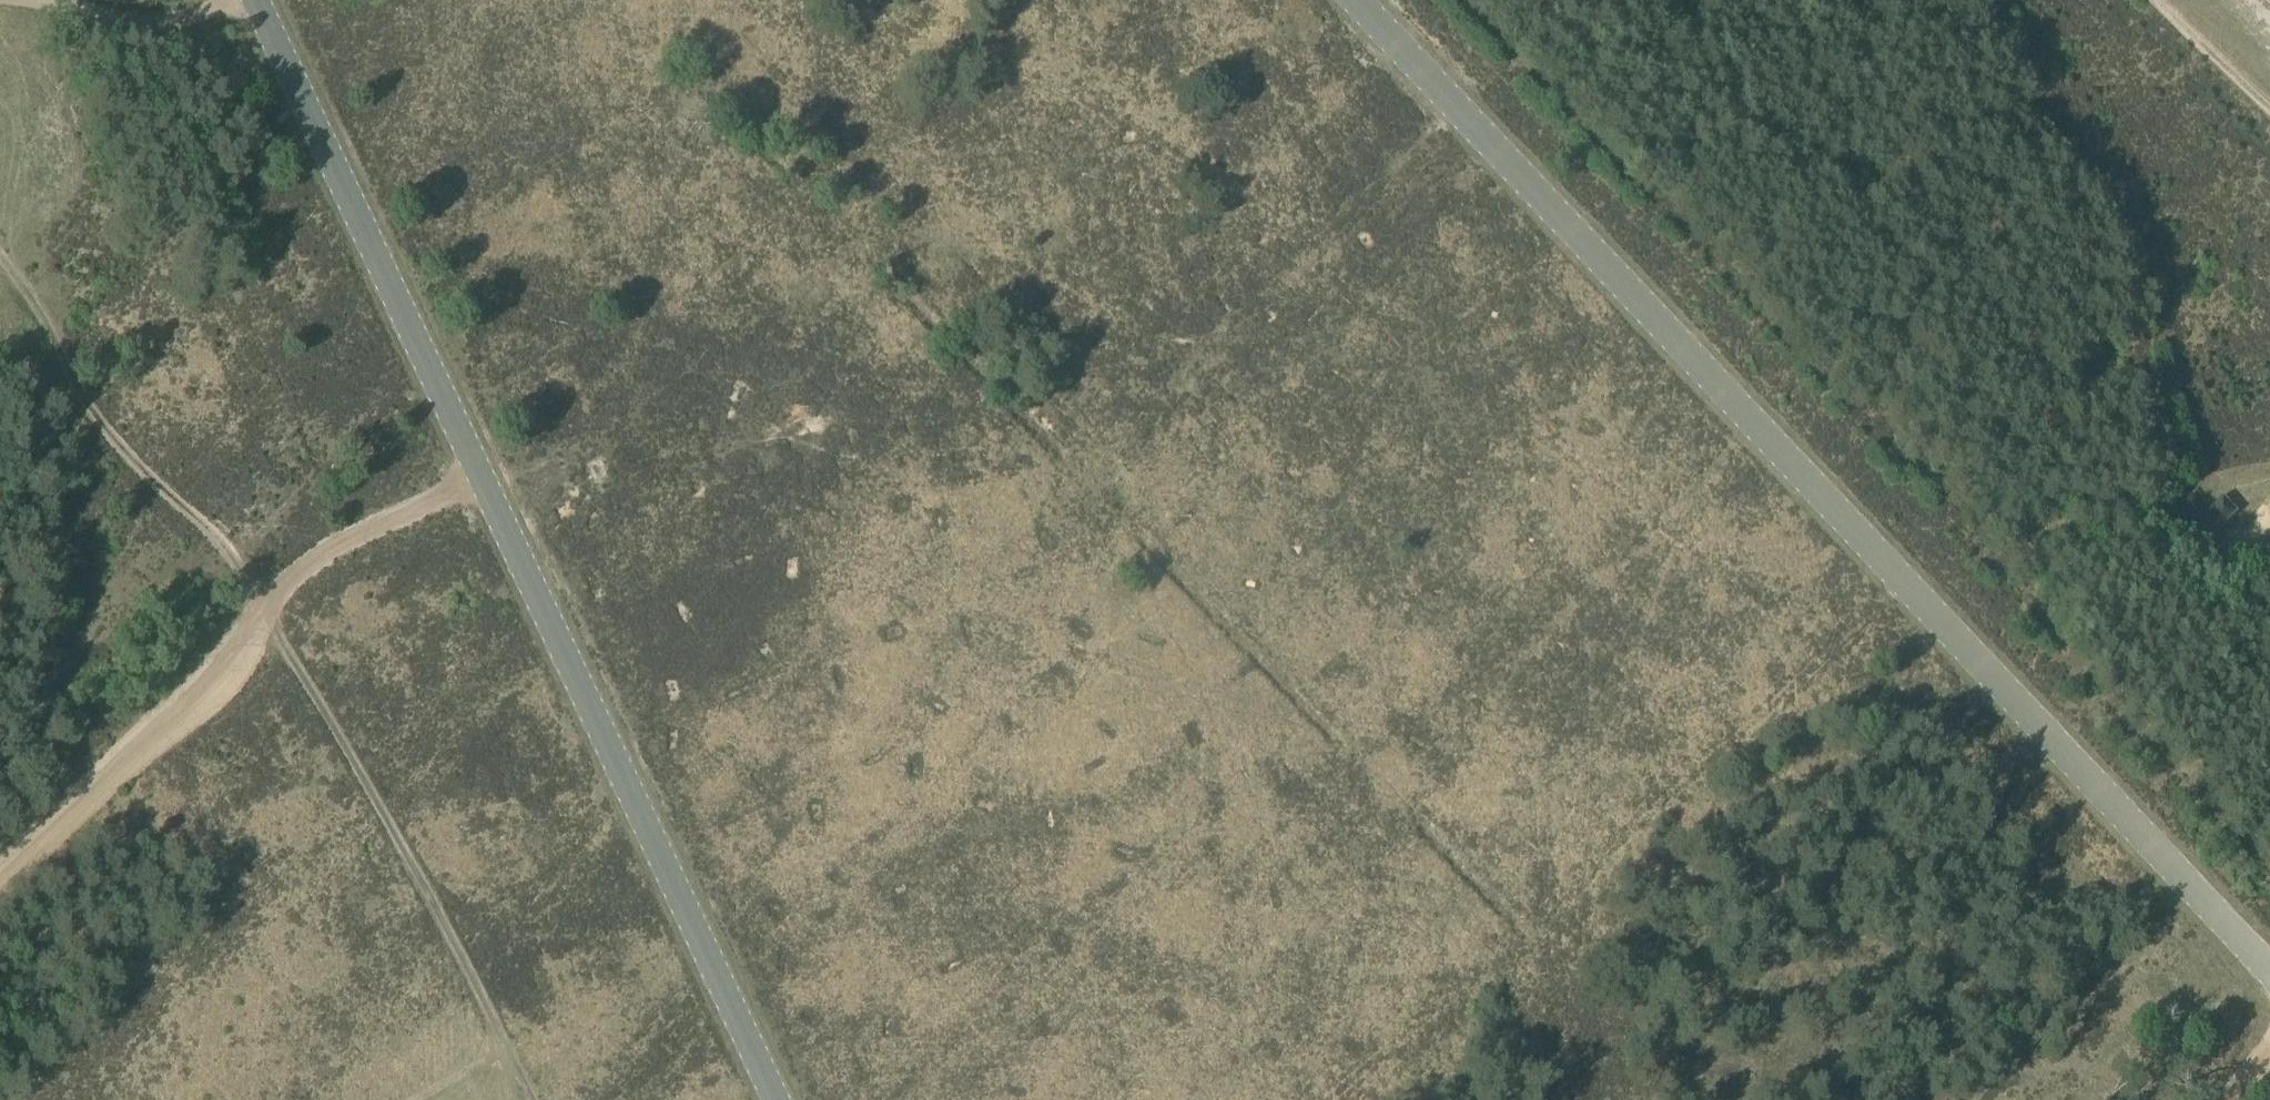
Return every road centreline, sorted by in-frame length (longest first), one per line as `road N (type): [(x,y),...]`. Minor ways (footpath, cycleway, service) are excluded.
road 1 (track): [(482,478),(313,559),(263,604),(195,693),(0,880)]
road 2 (track): [(255,616),(224,546),(102,425),(0,254)]
road 3 (track): [(31,0),(152,21),(198,15),(231,0)]
road 4 (track): [(2155,0),(2269,114)]

